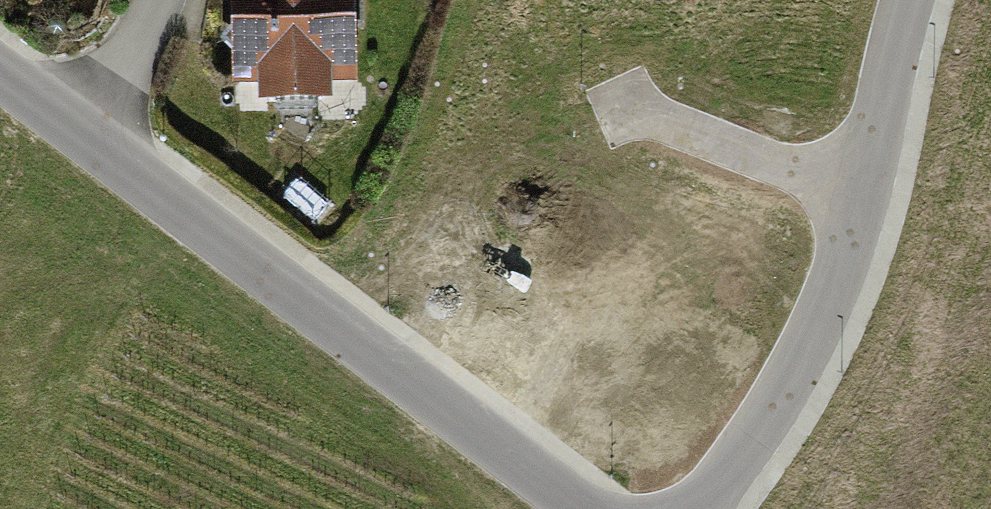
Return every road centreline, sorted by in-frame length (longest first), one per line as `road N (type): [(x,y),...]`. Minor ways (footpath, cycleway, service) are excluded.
road 1 (residential): [(94,135),(593,508)]
road 2 (residential): [(711,508),(842,276),(912,0)]
road 3 (residential): [(94,135),(150,0)]

